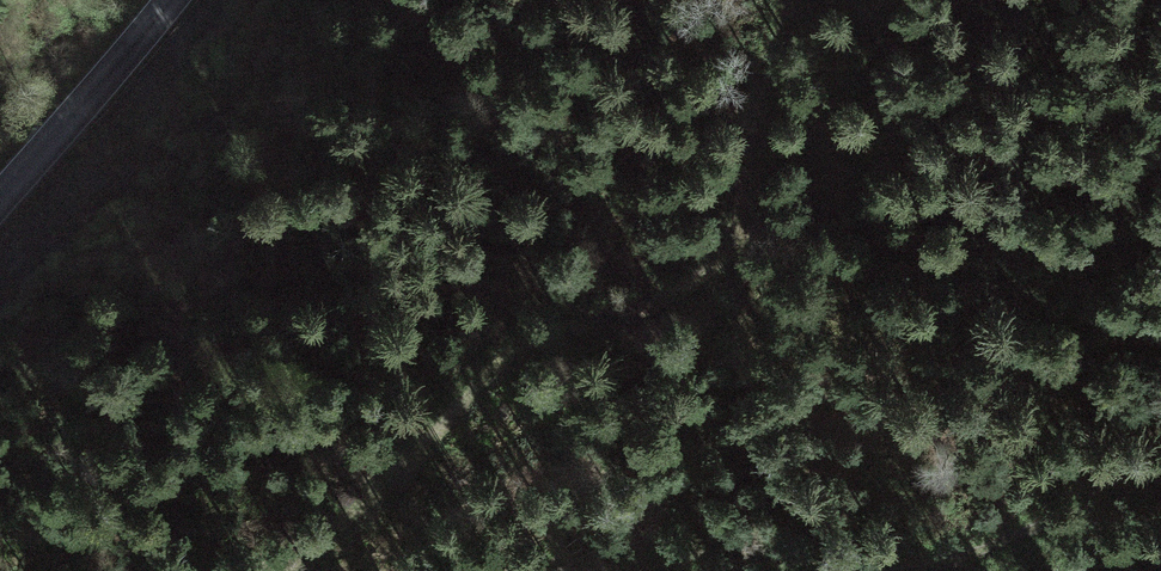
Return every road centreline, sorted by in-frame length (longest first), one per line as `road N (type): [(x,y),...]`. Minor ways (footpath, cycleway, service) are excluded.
road 1 (track): [(790,0),(736,150),(730,236),(699,274),(658,299),(539,330),(497,352),(429,444),(281,570)]
road 2 (track): [(1160,456),(957,558),(909,568),(797,570)]
road 3 (tertiary): [(0,194),(169,0)]

